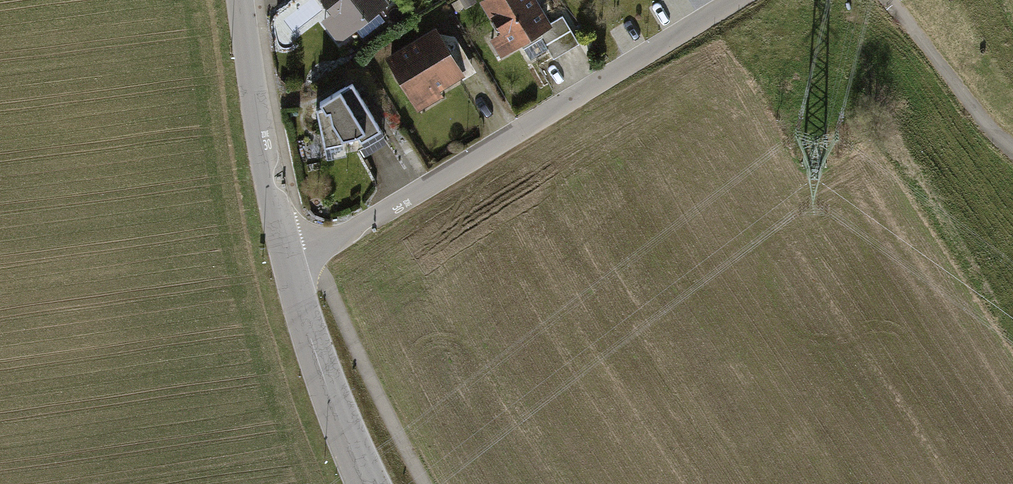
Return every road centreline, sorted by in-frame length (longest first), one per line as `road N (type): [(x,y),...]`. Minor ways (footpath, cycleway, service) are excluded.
road 1 (residential): [(735,0),(335,240),(287,257)]
road 2 (tertiary): [(287,257),(241,0)]
road 3 (tertiary): [(368,483),(287,257)]
road 4 (unclassified): [(888,0),(1012,148)]

